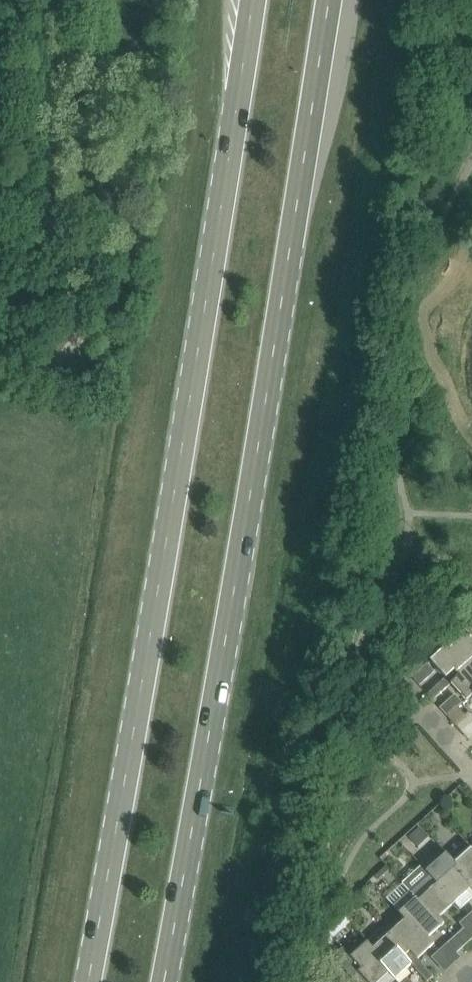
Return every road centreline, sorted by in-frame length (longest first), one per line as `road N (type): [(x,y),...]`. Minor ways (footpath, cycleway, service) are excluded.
road 1 (secondary): [(165,981),(236,604),(316,77)]
road 2 (secondary): [(231,137),(78,981)]
road 3 (trunk): [(252,0),(231,137)]

